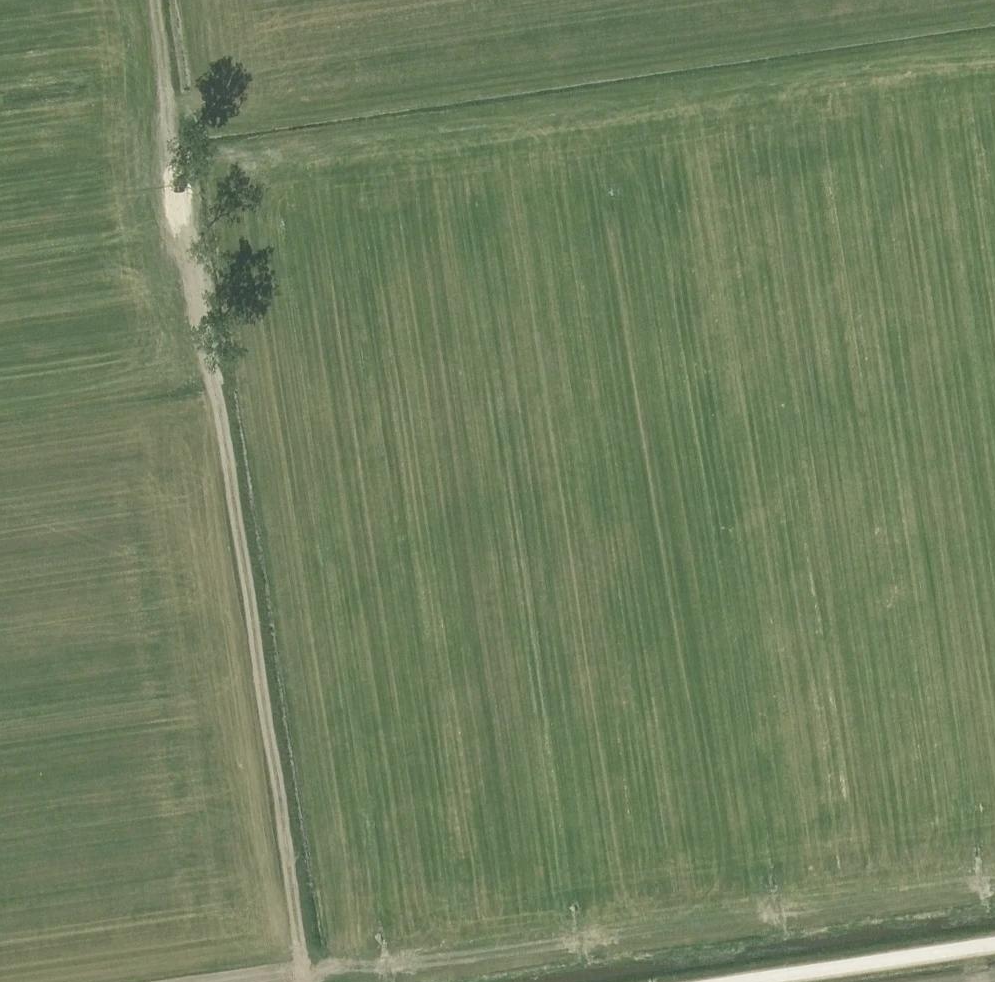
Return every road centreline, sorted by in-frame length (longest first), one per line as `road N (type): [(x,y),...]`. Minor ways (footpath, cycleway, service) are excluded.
road 1 (track): [(303,981),(156,0)]
road 2 (unclassified): [(732,981),(994,943)]

